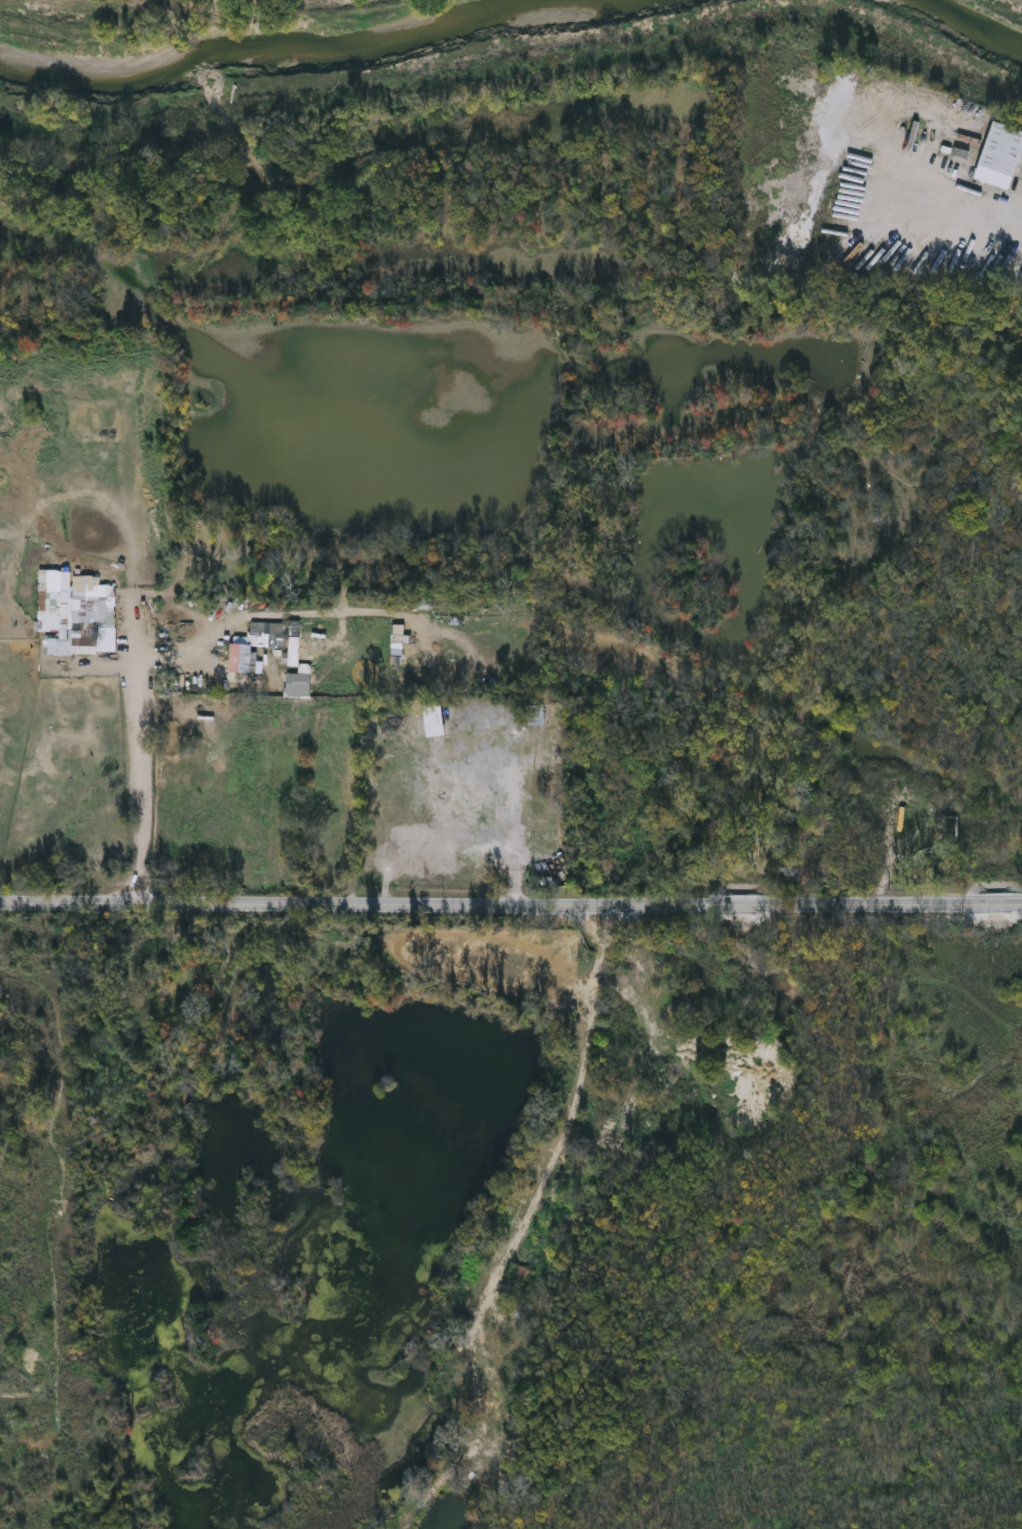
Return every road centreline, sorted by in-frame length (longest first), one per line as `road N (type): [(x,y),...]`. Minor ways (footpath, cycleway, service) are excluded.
road 1 (residential): [(0,903),(1021,906)]

